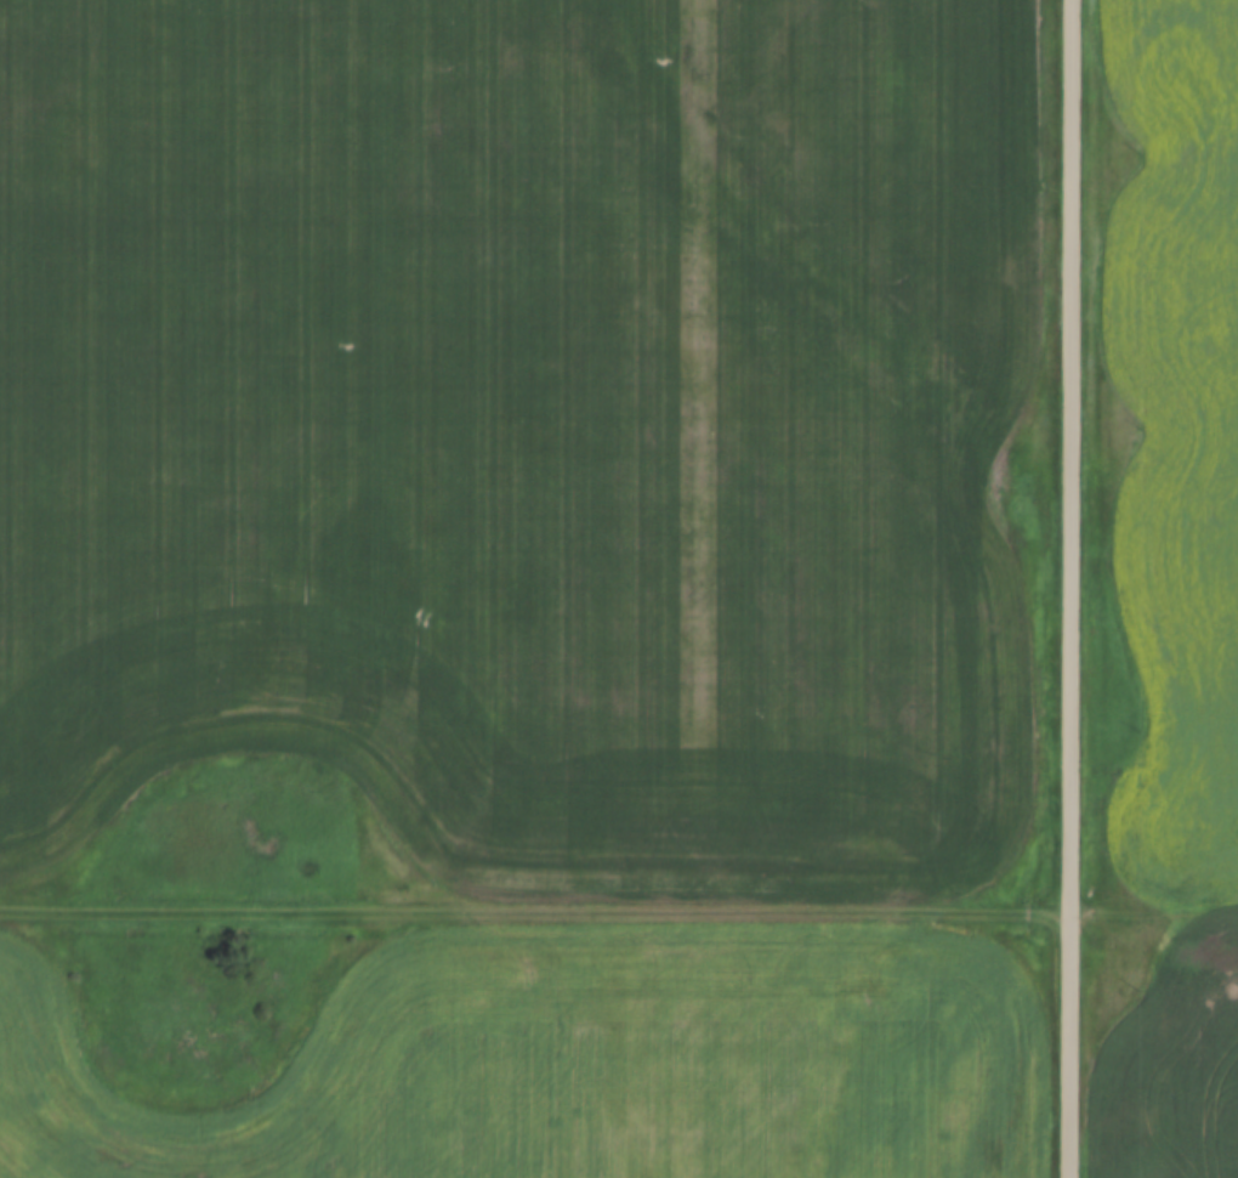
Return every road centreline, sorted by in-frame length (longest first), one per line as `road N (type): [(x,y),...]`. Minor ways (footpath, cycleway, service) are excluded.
road 1 (track): [(0,909),(1237,903)]
road 2 (residential): [(1066,1177),(1068,0)]

